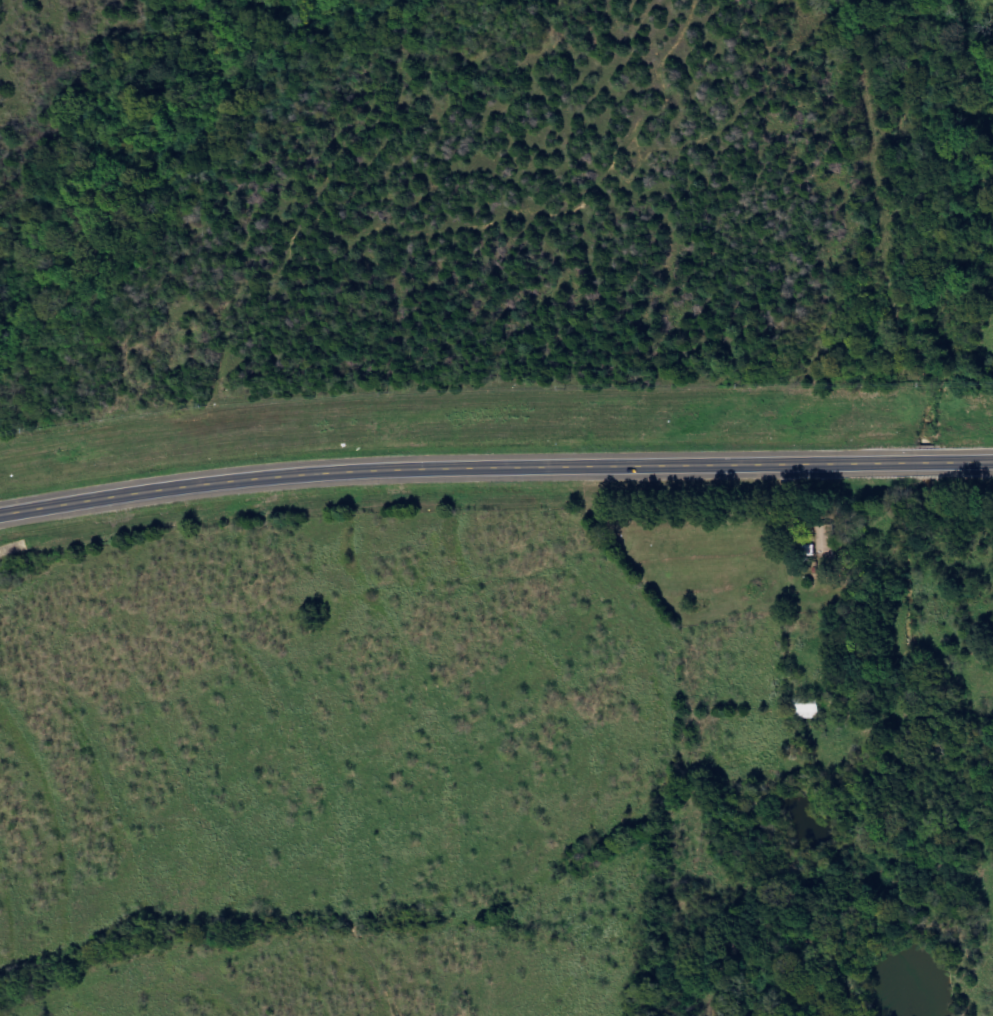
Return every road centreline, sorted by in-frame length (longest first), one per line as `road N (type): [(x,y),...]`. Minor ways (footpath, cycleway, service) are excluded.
road 1 (primary): [(0,514),(336,469),(992,459)]

